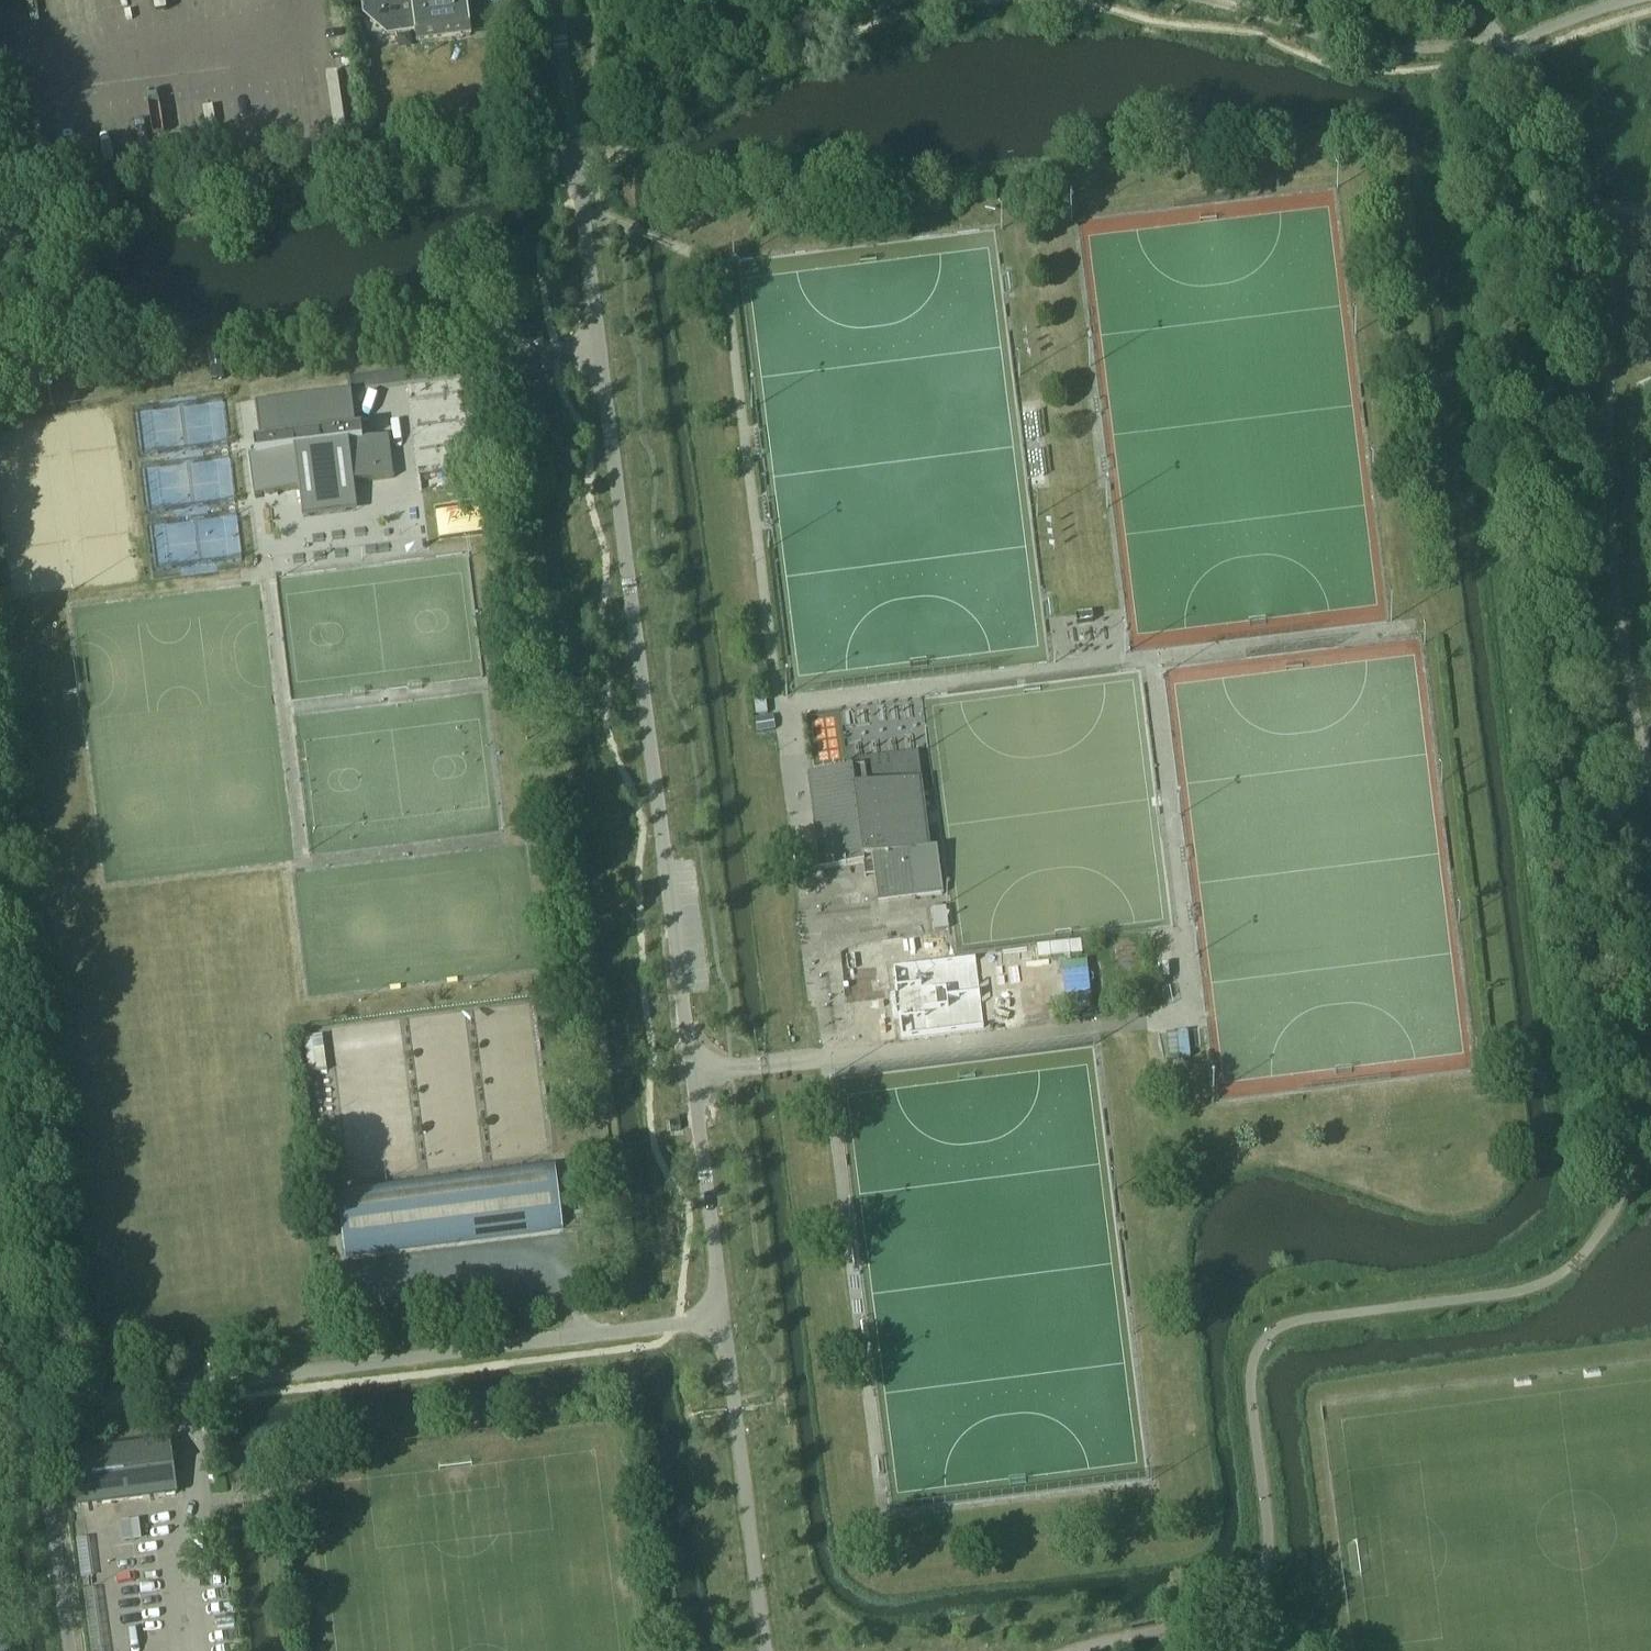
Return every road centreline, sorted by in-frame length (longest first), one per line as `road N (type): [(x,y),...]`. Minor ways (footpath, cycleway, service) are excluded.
road 1 (unclassified): [(180,1390),(721,1325),(553,0)]

